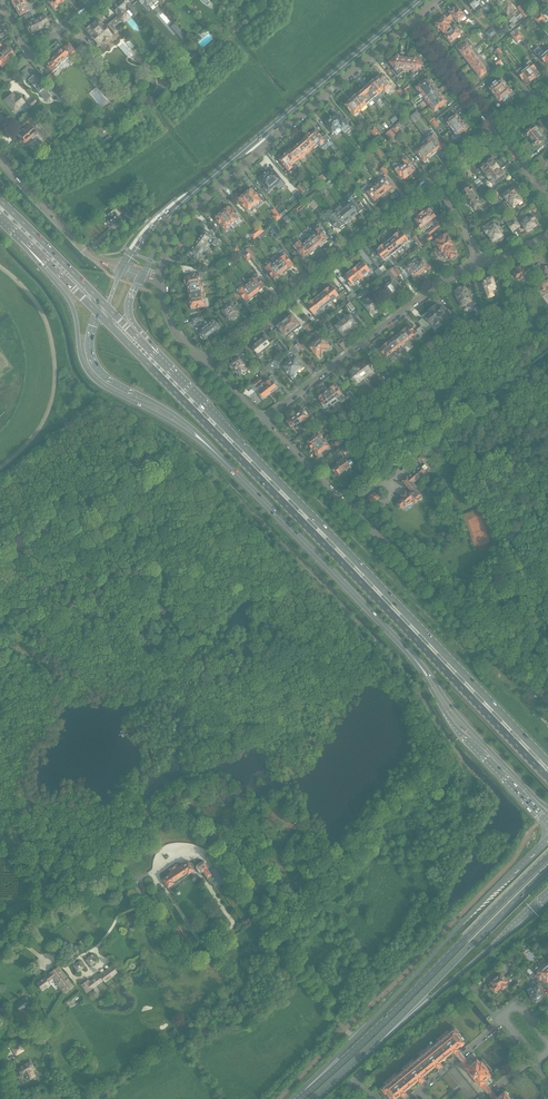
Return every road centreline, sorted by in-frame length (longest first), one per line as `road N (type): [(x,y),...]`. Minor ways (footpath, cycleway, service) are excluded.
road 1 (primary): [(109,324),(547,777)]
road 2 (primary): [(547,761),(158,358)]
road 3 (residential): [(547,698),(265,421)]
road 4 (residential): [(161,277),(173,231),(192,208),(411,22)]
road 5 (primary): [(547,839),(306,1093)]
road 6 (primary): [(547,857),(306,1093)]
road 7 (primary): [(24,239),(71,303),(92,376),(225,463)]
road 8 (tertiary): [(189,196),(423,0)]
road 9 (residential): [(203,362),(432,179)]
road 10 (residential): [(265,421),(435,285),(482,263)]
road 11 (primary): [(405,648),(225,463)]
road 12 (primary): [(375,1042),(547,869)]
road 13 (primary): [(405,648),(453,723),(547,824)]
road 14 (primary): [(375,1042),(547,894)]
road 15 (primary): [(225,463),(173,413),(99,371),(90,346),(97,312)]
road 16 (primary): [(547,808),(405,648)]
road 17 (residential): [(122,269),(92,256),(0,159)]
road 18 (primary): [(97,297),(0,200)]
road 19 (residential): [(496,129),(411,22)]

